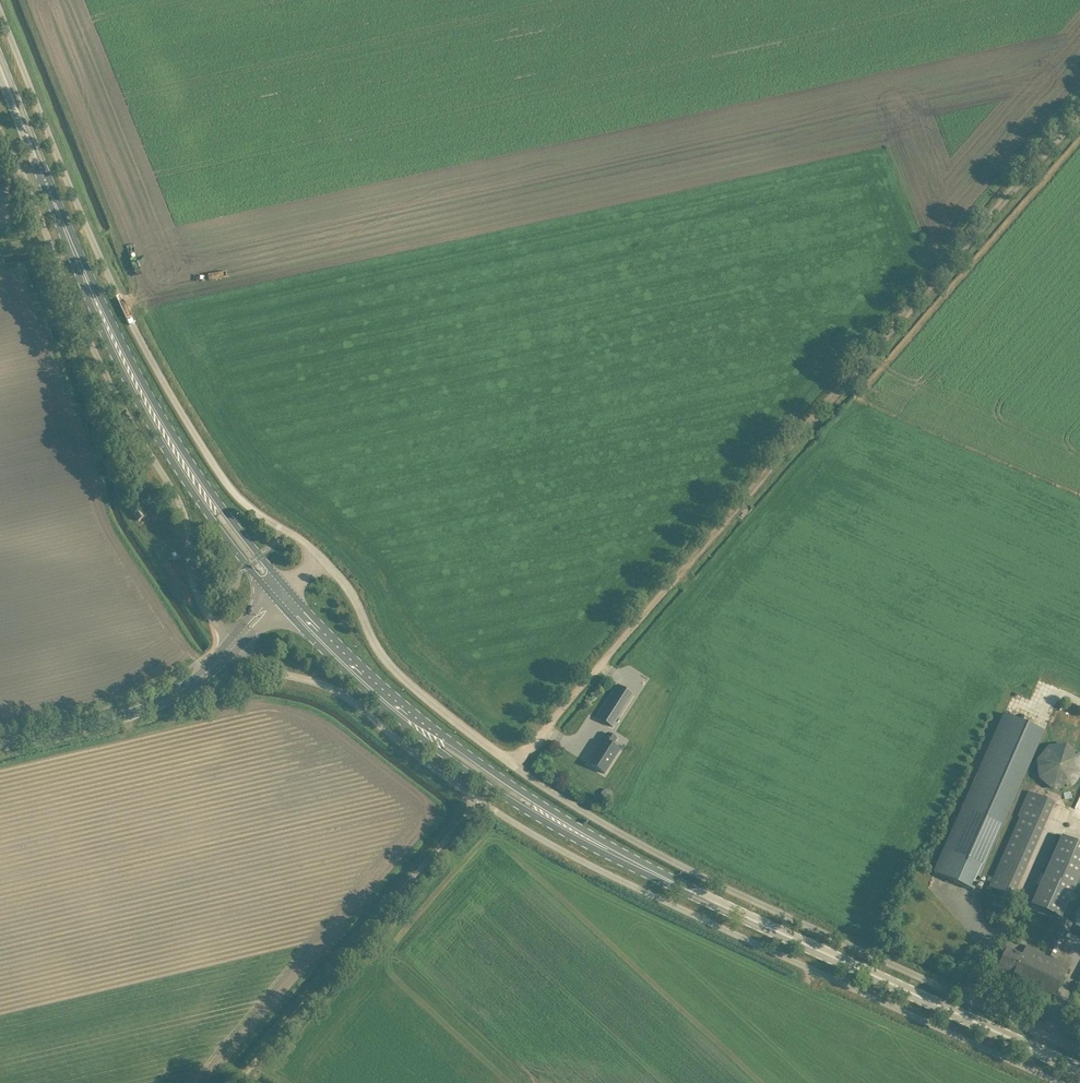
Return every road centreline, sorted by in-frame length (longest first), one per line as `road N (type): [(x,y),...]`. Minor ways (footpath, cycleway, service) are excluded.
road 1 (unclassified): [(236,643),(266,668),(337,691),(479,801),(595,868),(1059,1082)]
road 2 (unclassified): [(1079,1051),(724,888),(514,765),(397,672),(352,593),(319,557)]
road 3 (track): [(514,765),(1079,114)]
road 4 (unclassified): [(319,557),(240,499),(160,380),(0,11)]
road 5 (primary): [(1079,1070),(674,884),(529,805)]
road 6 (unclassified): [(0,133),(83,330),(179,504),(204,610),(236,643)]
road 7 (primary): [(203,490),(130,373),(86,281),(0,65)]
road 8 (track): [(241,1082),(479,801)]
road 9 (primary): [(529,805),(363,671),(287,590)]
road 10 (primary): [(282,605),(413,731),(477,780),(529,805)]
road 11 (tertiary): [(0,744),(144,711),(189,688),(236,643)]
road 12 (primary): [(287,590),(203,490)]
road 13 (primary): [(203,490),(215,521),(273,594)]

